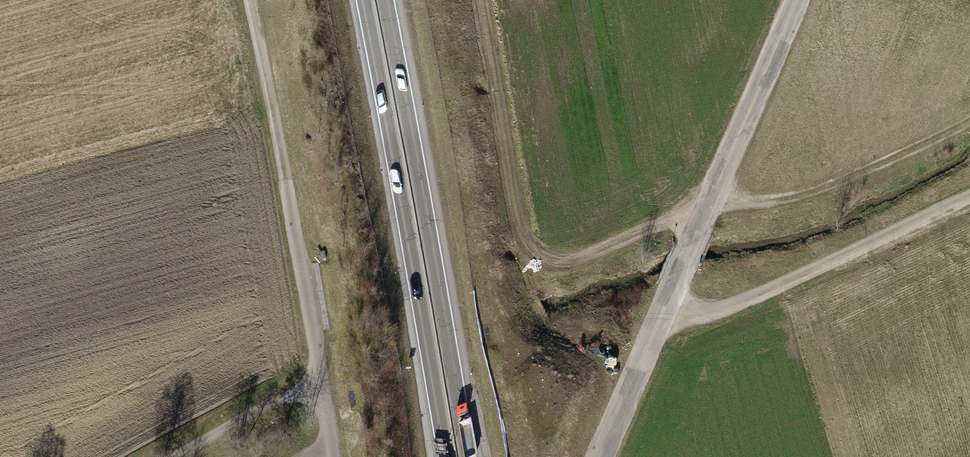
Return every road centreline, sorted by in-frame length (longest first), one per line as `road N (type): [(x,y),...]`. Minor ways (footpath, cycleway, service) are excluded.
road 1 (unclassified): [(600,456),(799,0)]
road 2 (trunk): [(553,456),(462,0)]
road 3 (track): [(333,456),(250,0)]
road 4 (trunk): [(366,0),(448,456)]
road 5 (trunk): [(467,456),(386,0)]
road 6 (track): [(481,0),(516,216),(531,248),(558,258),(711,206)]
road 7 (track): [(666,310),(727,306),(969,197)]
road 8 (track): [(322,381),(179,456)]

